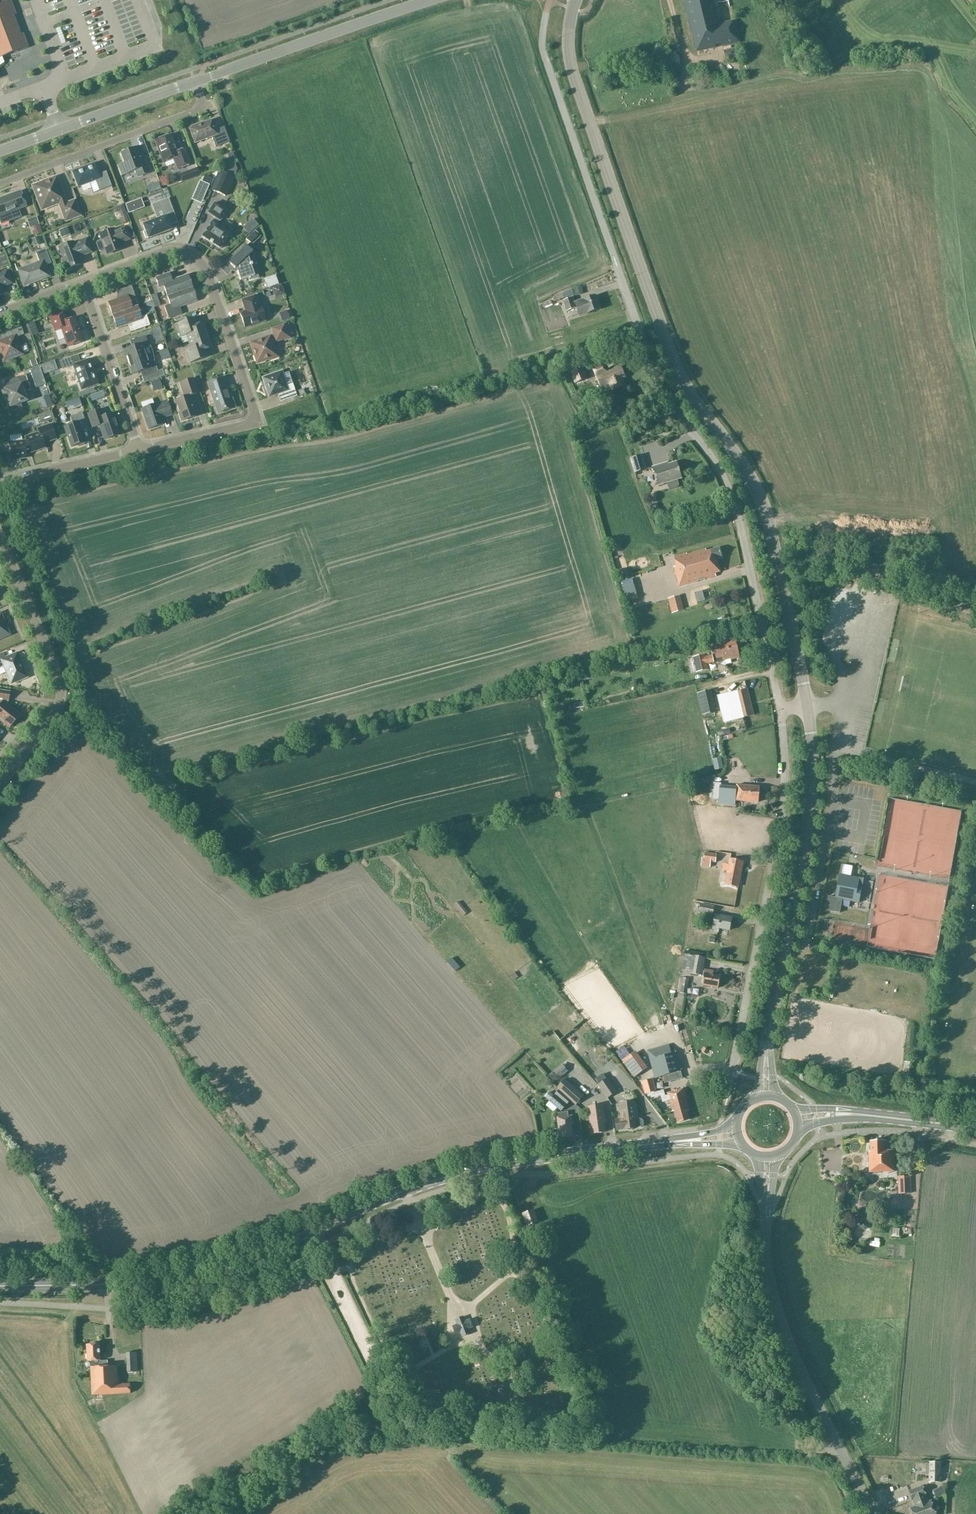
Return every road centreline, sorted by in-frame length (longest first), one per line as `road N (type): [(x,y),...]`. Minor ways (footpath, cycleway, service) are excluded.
road 1 (unclassified): [(807,706),(762,501),(681,378),(576,85),(568,43),(576,0)]
road 2 (residential): [(781,710),(732,496),(663,389),(616,262)]
road 3 (residential): [(139,450),(258,423),(195,257),(167,252),(82,283)]
road 4 (residential): [(734,1070),(783,813),(781,710)]
road 5 (secondary): [(667,1143),(471,1171),(315,1228)]
road 6 (unclassified): [(768,1039),(810,813),(807,706)]
road 7 (tertiary): [(873,1513),(786,1332),(767,1263),(766,1211)]
road 8 (secondary): [(315,1228),(179,1275),(0,1286)]
road 9 (residential): [(0,784),(53,717),(61,692),(0,538)]
road 10 (tertiary): [(196,82),(432,0)]
road 11 (residential): [(0,184),(205,108)]
road 12 (tertiary): [(0,151),(196,82)]
road 13 (residential): [(139,450),(82,283)]
road 14 (unclassified): [(315,1228),(379,1364)]
road 15 (residential): [(0,483),(139,450)]
road 16 (secondary): [(975,1128),(854,1115)]

